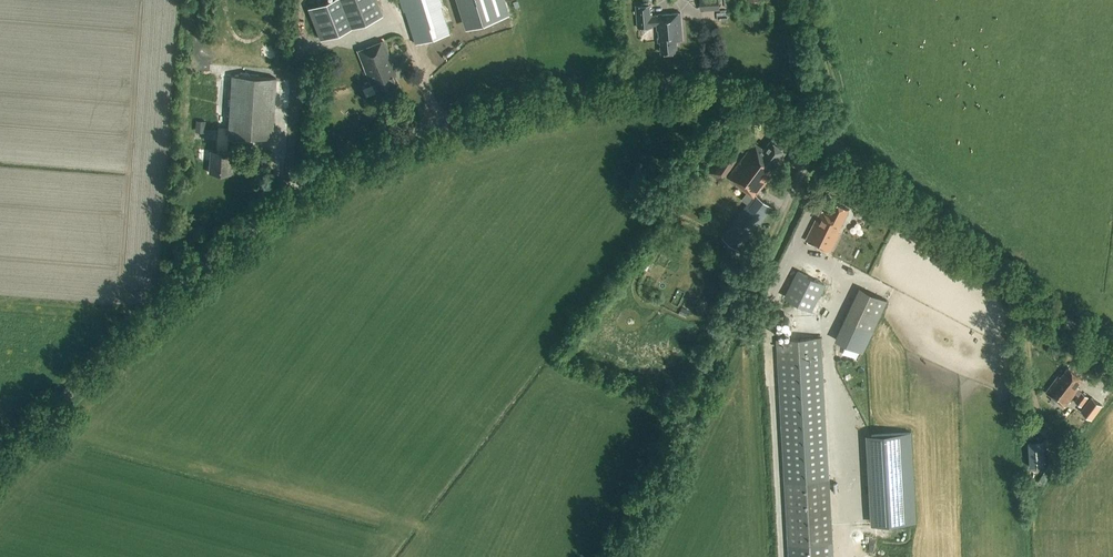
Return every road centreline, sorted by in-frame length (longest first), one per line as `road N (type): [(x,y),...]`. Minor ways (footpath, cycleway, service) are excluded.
road 1 (unclassified): [(0,467),(281,201),(380,145),(552,96),(719,91),(784,108),(1112,352)]
road 2 (track): [(618,556),(821,132)]
road 3 (track): [(296,193),(286,171),(300,0)]

